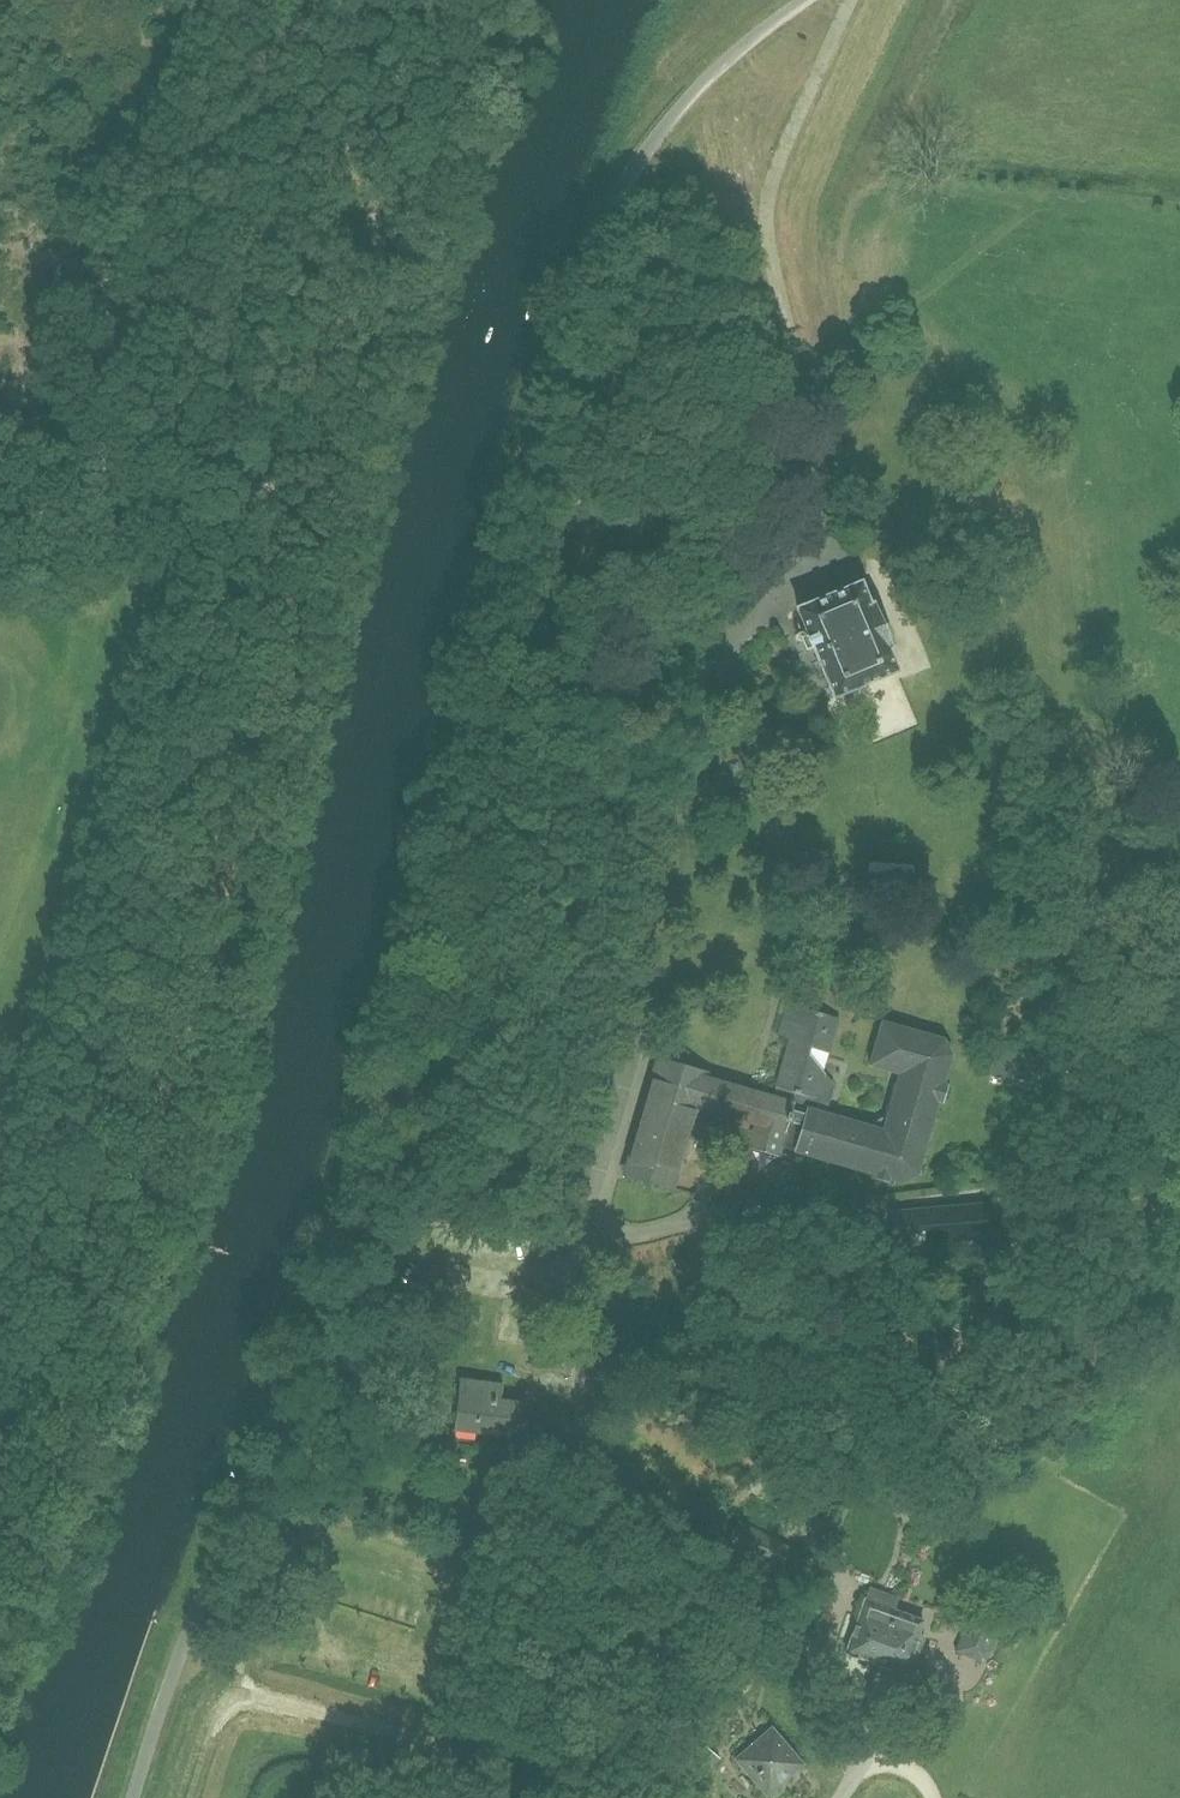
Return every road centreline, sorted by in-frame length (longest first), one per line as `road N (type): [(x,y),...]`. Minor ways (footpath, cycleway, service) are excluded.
road 1 (track): [(0,1503),(107,1354),(143,1264),(234,904),(226,737),(281,643),(285,616),(276,535),(240,463),(89,481)]
road 2 (track): [(240,463),(316,411),(369,167),(413,64),(478,0)]
road 3 (track): [(89,481),(121,395),(169,185),(303,0)]
road 4 (track): [(185,1797),(211,1713),(236,1690)]

